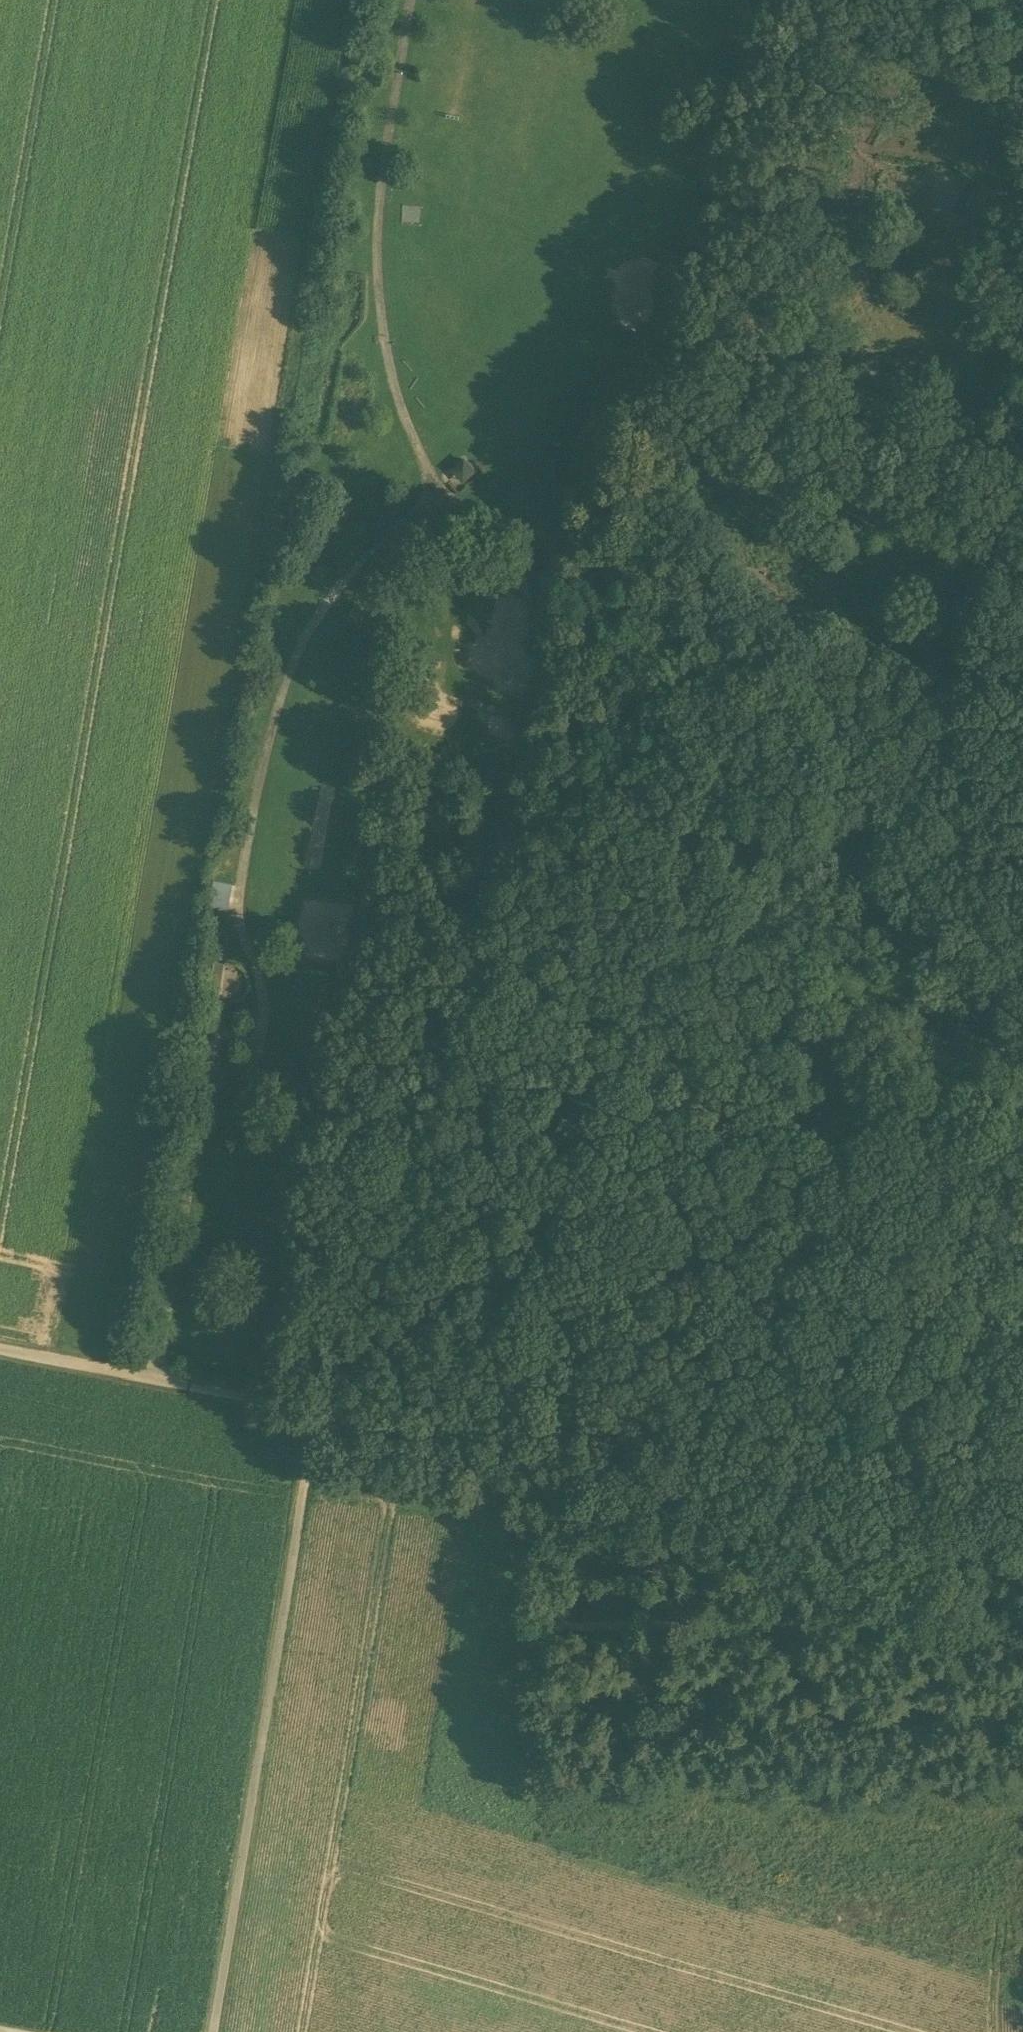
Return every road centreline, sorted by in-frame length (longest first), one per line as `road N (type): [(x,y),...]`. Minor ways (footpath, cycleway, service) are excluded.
road 1 (track): [(1022,1636),(841,1615),(543,1624),(526,1563),(494,1153),(501,1067),(493,900),(513,814),(542,753),(599,560)]
road 2 (track): [(415,0),(384,159),(377,271),(385,350),(435,493),(332,599),(291,668),(239,908)]
road 3 (track): [(0,1351),(318,1421),(214,2031)]
road 4 (track): [(1022,1337),(1005,1333),(959,1295),(913,1281),(864,1278),(780,1310),(746,1283),(737,1253),(757,1165),(803,1029)]
road 5 (track): [(767,0),(719,214),(618,515)]
road 6 (track): [(1022,561),(958,759),(888,834),(823,927),(807,970),(803,1029)]
road 7 (track): [(524,1488),(604,1496),(653,1482),(710,1387),(780,1310)]
road 8 (track): [(253,1076),(196,1158),(158,1382)]
road 9 (track): [(435,493),(599,560),(618,515)]

